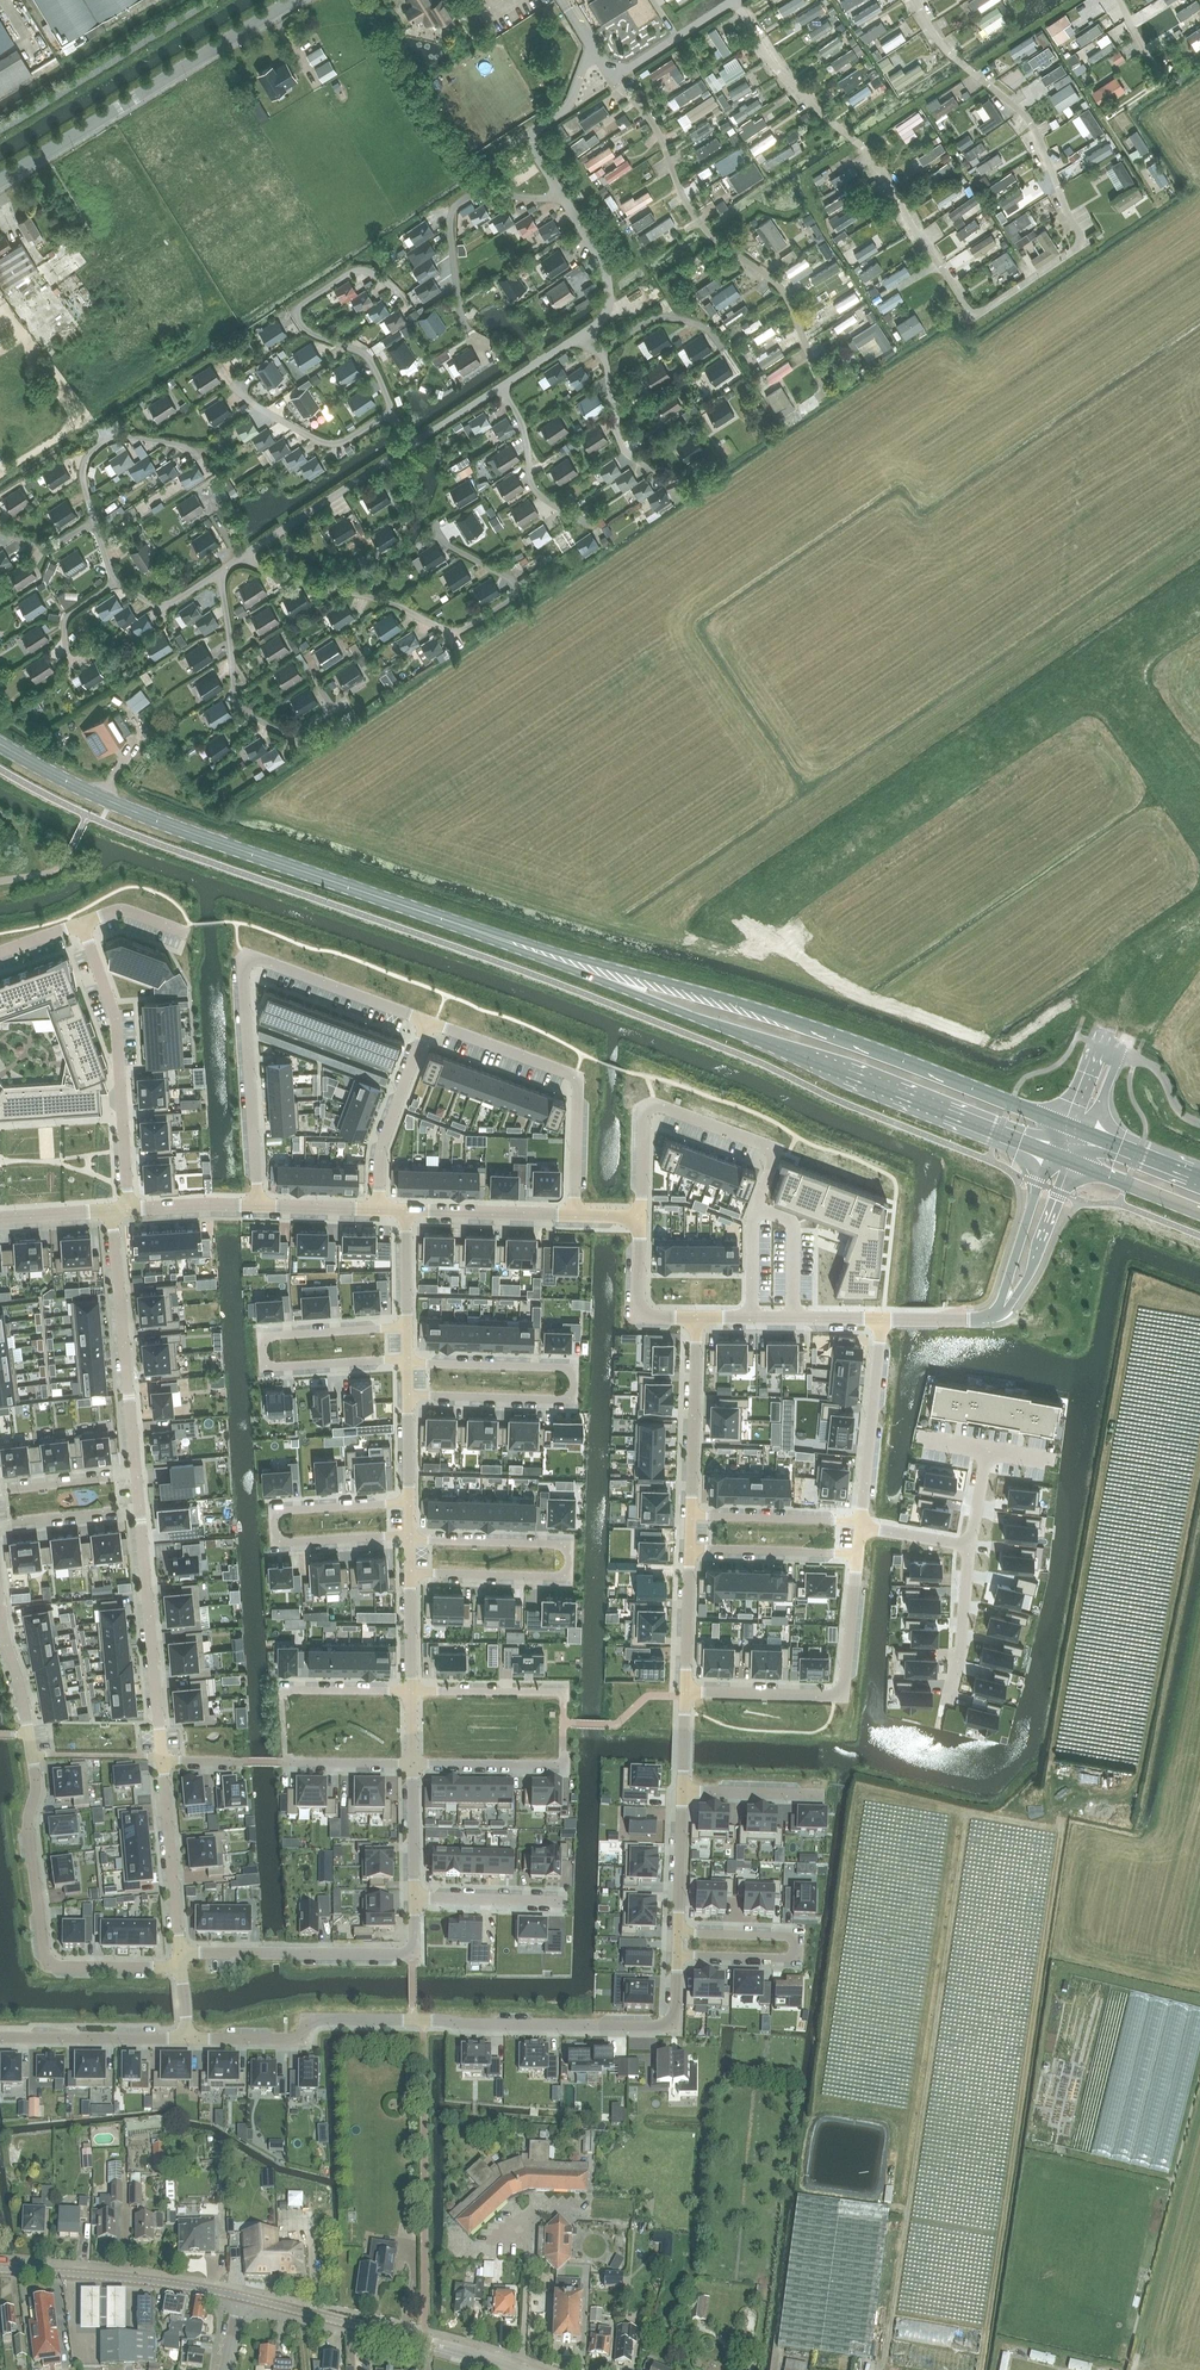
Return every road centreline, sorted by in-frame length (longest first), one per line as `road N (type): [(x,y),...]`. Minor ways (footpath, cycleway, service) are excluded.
road 1 (unclassified): [(205,449),(110,440),(89,453),(83,472),(92,528),(115,582),(155,606),(175,601),(603,314),(609,277),(526,132),(573,103),(588,44)]
road 2 (primary): [(0,744),(149,819),(567,962)]
road 3 (primary): [(1062,1123),(730,1001),(567,962)]
road 4 (primary): [(567,962),(1050,1154)]
road 5 (residential): [(185,2039),(291,2039),(325,2018),(675,2025)]
road 6 (residential): [(0,1609),(37,1788),(29,1820),(44,1954),(59,1966),(181,1965)]
road 7 (unclassified): [(723,930),(1107,664)]
road 8 (residential): [(429,1022),(264,961),(247,965),(257,1205)]
road 9 (residential): [(640,1217),(645,1105),(776,1149),(754,1213),(753,1318)]
road 10 (residential): [(408,1398),(571,1401),(572,1367),(408,1364)]
road 11 (residential): [(409,1575),(569,1576),(570,1545),(409,1539)]
road 12 (tertiary): [(0,182),(294,0)]
road 13 (residential): [(408,1360),(264,1368),(264,1336),(407,1329)]
road 14 (residential): [(855,1555),(844,1696),(685,1689)]
road 15 (residential): [(410,1535),(276,1542),(275,1512),(410,1501)]
road 16 (residential): [(574,1215),(575,1079),(429,1022)]
road 17 (residential): [(82,925),(117,1033),(129,1211)]
road 18 (residential): [(179,1950),(408,1953),(415,1948),(415,1897)]
road 19 (tertiary): [(513,2369),(241,2298)]
road 20 (residential): [(136,1475),(113,1212)]
road 21 (residential): [(677,1954),(797,1957),(798,1936),(677,1933)]
road 22 (residential): [(162,1758),(140,1510)]
road 23 (tertiary): [(0,2269),(105,2275),(241,2298)]
road 24 (residential): [(882,1319),(859,1521)]
road 25 (residential): [(695,1318),(690,1515)]
road 26 (residential): [(429,1022),(380,1155),(379,1208)]
road 27 (residential): [(179,1950),(162,1758)]
road 28 (residential): [(0,2039),(185,2039)]
road 29 (unclassified): [(588,44),(621,73),(732,0)]
road 30 (unclassified): [(1107,664),(1199,806)]
road 31 (residential): [(690,1515),(859,1521)]
road 32 (residential): [(574,1215),(407,1210)]
road 33 (unclassified): [(1199,917),(1138,958),(1095,1041)]
road 34 (residential): [(689,1551),(855,1555)]
road 35 (residential): [(970,1545),(949,1704)]
road 36 (residential): [(695,1318),(636,1318),(640,1217)]
road 37 (unclassified): [(1006,1305),(1029,1274),(1075,1164)]
road 38 (unclassified): [(1050,1154),(1006,1305)]
road 39 (unclassified): [(1118,1050),(1146,987),(1199,918)]
road 40 (residential): [(565,1691),(410,1691)]
road 41 (residential): [(411,1762),(563,1763)]
road 42 (residential): [(415,1897),(563,1901)]
road 43 (residential): [(682,1791),(677,1933)]
road 44 (residential): [(0,1524),(140,1510)]
road 45 (residential): [(689,1551),(685,1689)]
road 46 (residential): [(820,1794),(682,1791)]
road 47 (residential): [(0,1489),(136,1475)]
road 48 (residential): [(415,1897),(411,1762)]
road 49 (primary): [(1075,1164),(1199,1214)]
road 50 (residential): [(882,1319),(753,1318)]
road 51 (residential): [(257,1205),(129,1211)]
road 52 (residential): [(410,1691),(283,1692)]
road 53 (residential): [(287,1762),(411,1762)]
road 54 (residential): [(379,1208),(257,1205)]
road 55 (primary): [(1199,1179),(1087,1133)]

